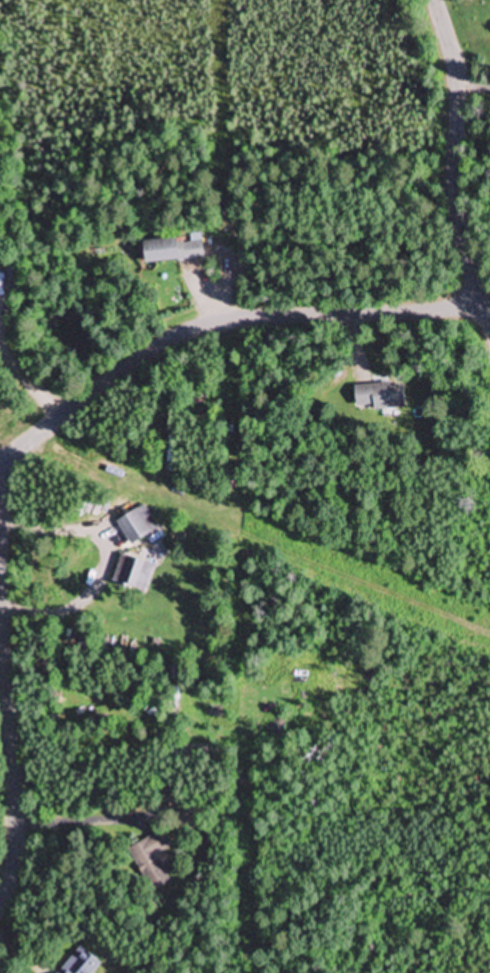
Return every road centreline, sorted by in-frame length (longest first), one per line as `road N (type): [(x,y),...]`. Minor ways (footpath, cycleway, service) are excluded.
road 1 (residential): [(484,306),(215,316),(26,428),(0,454)]
road 2 (residential): [(0,495),(11,862),(0,916)]
road 3 (residential): [(489,322),(462,245),(458,81),(430,0)]

